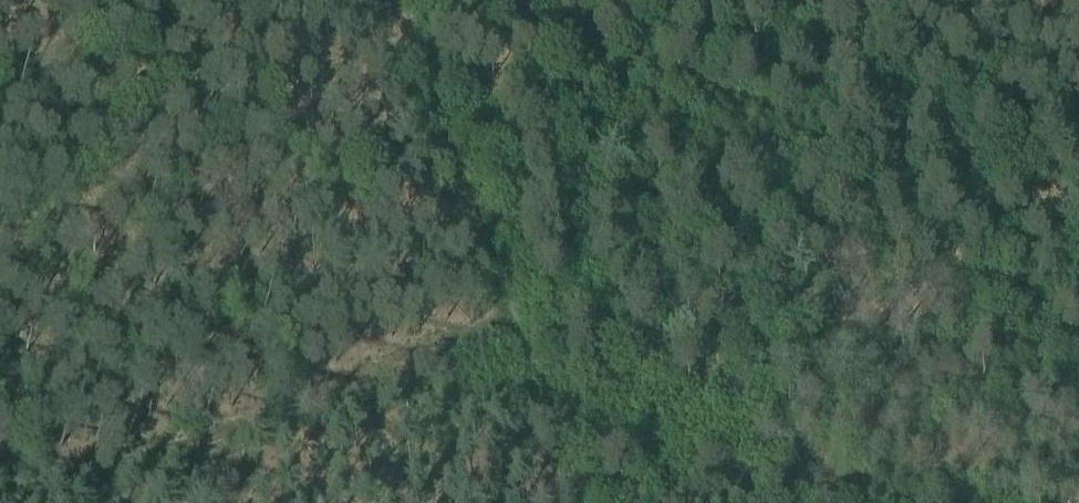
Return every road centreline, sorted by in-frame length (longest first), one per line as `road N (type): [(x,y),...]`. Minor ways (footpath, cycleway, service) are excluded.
road 1 (track): [(1078,139),(533,319)]
road 2 (track): [(533,319),(0,502)]
road 3 (track): [(419,0),(533,319)]
road 4 (track): [(599,502),(533,319)]

